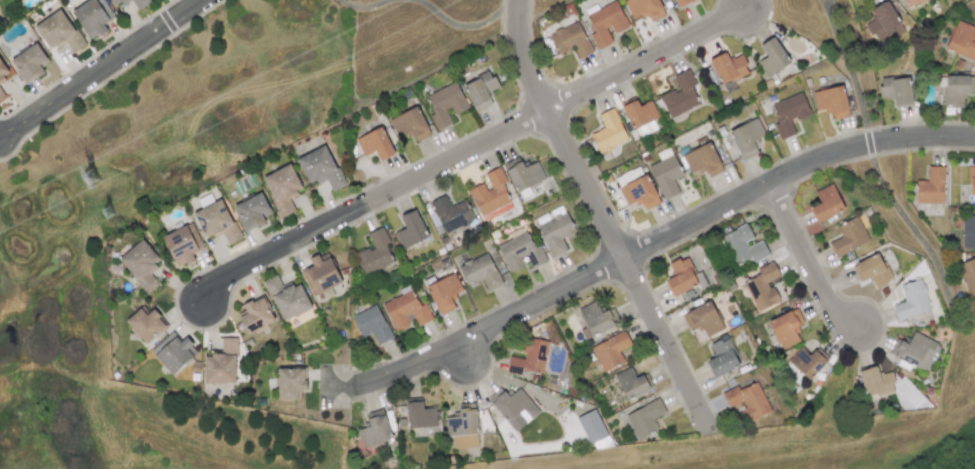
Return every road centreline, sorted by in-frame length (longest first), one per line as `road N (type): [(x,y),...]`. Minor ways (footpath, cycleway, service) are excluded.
road 1 (residential): [(357,388),(424,357),(459,357),(475,333),(830,156),(906,140),(974,139)]
road 2 (residential): [(743,14),(230,274),(205,302)]
road 3 (residential): [(522,0),(529,64),(708,424)]
road 4 (residential): [(209,0),(0,139)]
road 5 (residential): [(767,186),(831,304),(859,328)]

